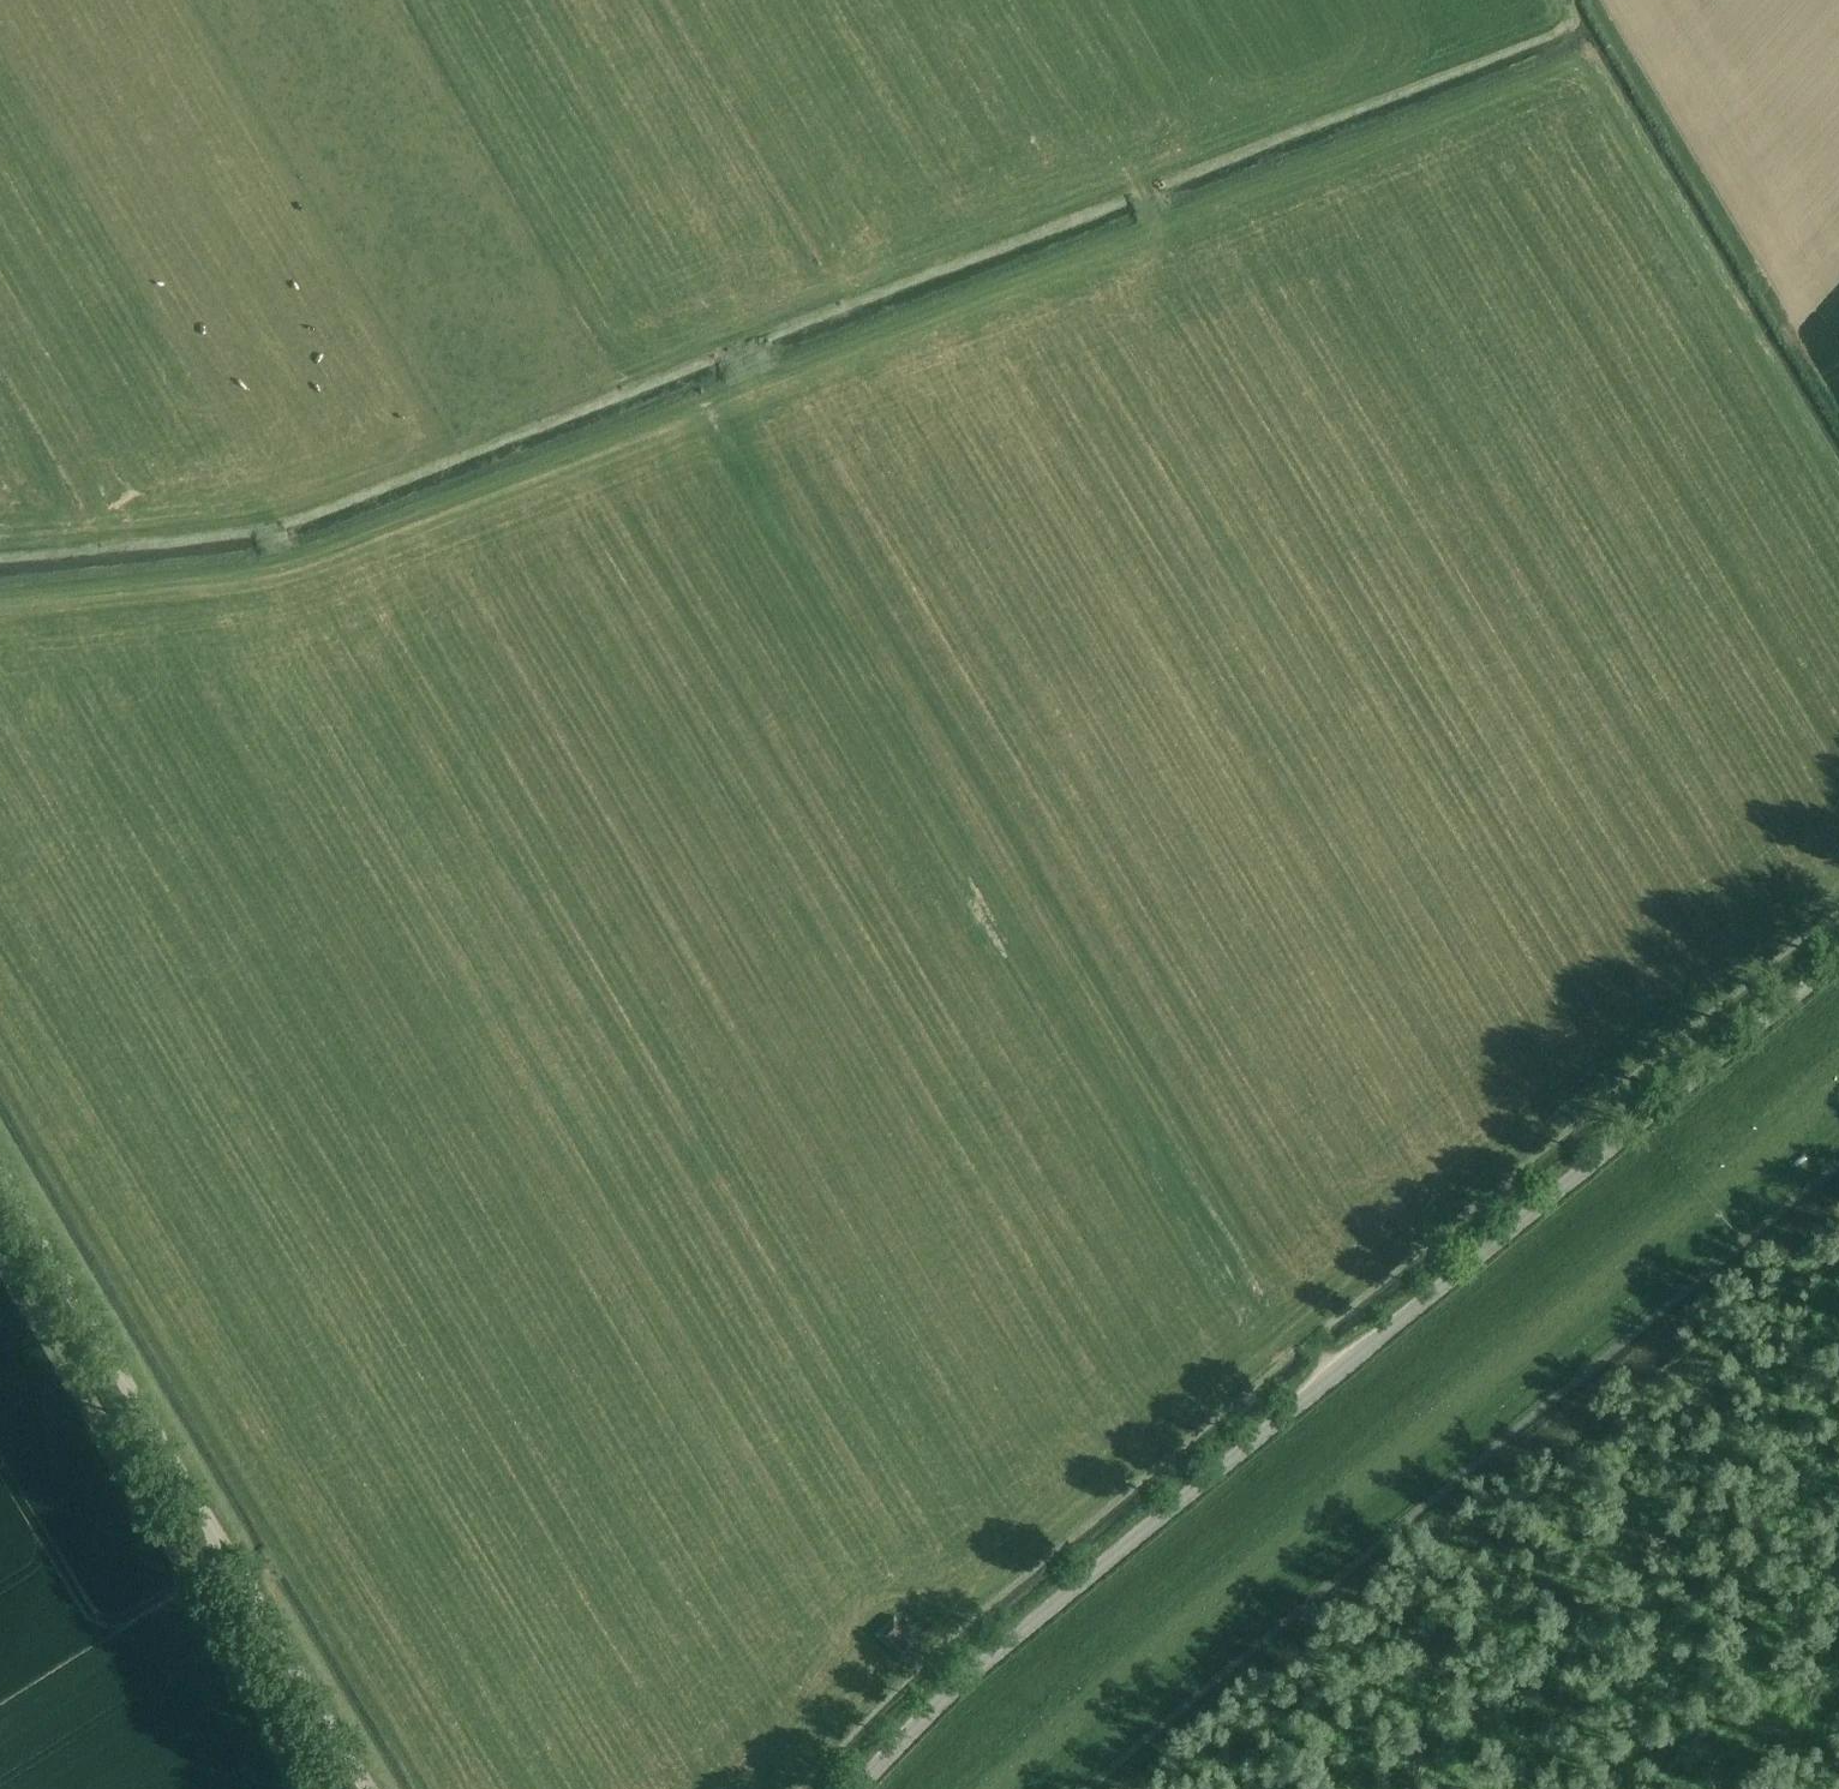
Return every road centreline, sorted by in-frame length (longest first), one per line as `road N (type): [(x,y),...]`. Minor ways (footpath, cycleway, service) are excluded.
road 1 (unclassified): [(854,1788),(1019,1633),(1838,959)]
road 2 (unclassified): [(365,1788),(0,1176)]

